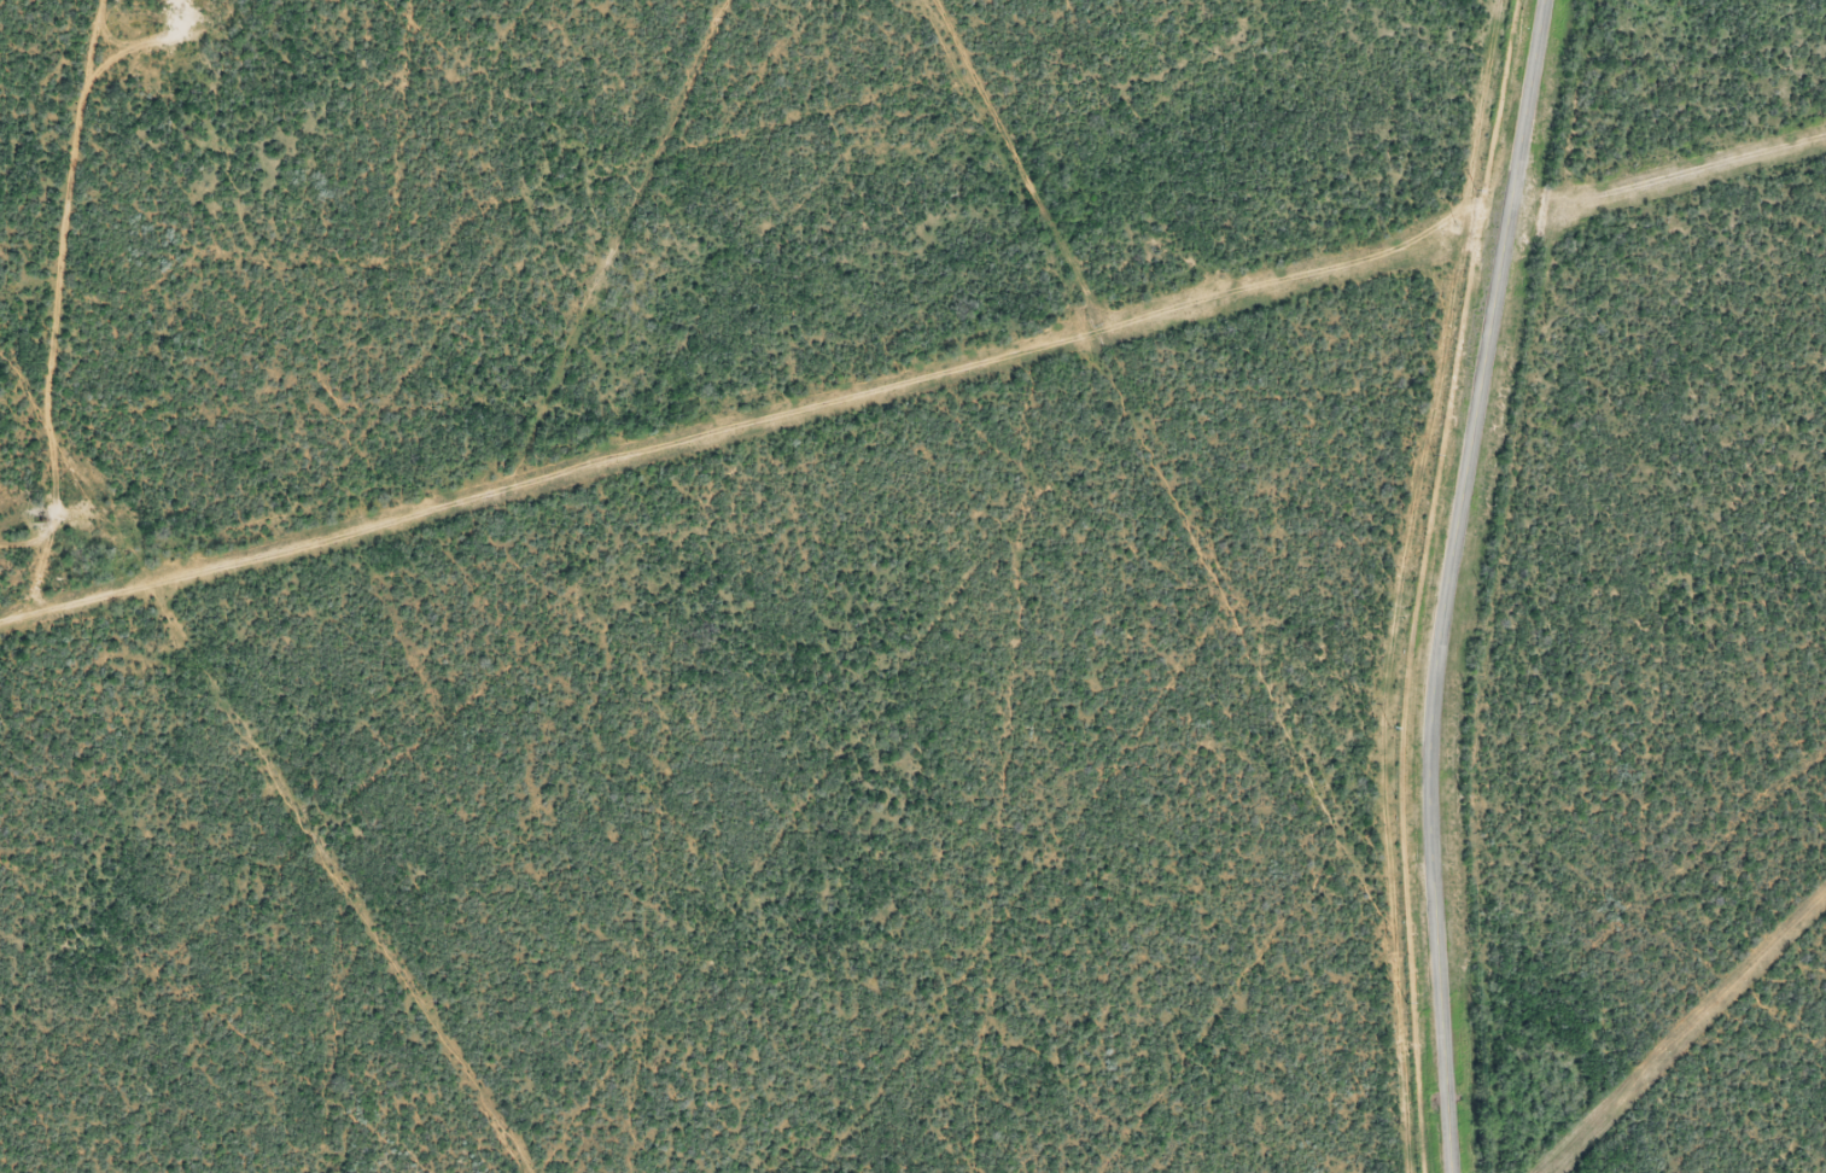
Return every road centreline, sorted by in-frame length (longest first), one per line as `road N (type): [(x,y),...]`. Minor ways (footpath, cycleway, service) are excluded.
road 1 (secondary): [(1451,1172),(1441,777),(1566,0)]

